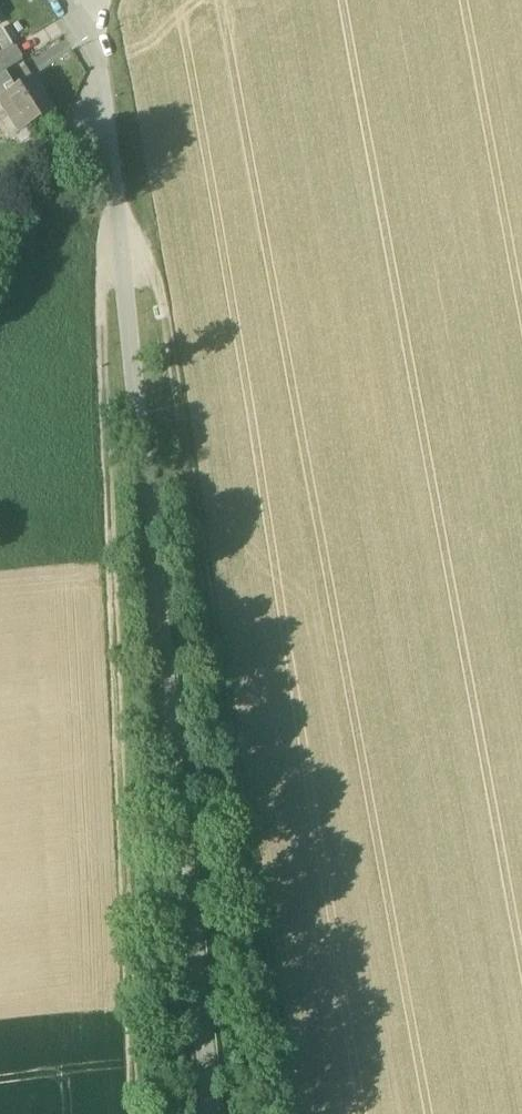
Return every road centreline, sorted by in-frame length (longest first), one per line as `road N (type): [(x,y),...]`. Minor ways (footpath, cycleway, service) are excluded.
road 1 (track): [(69,4),(97,61),(116,201),(210,1113)]
road 2 (track): [(116,201),(162,291),(280,1113)]
road 3 (track): [(132,1113),(103,357),(102,278),(120,234)]
road 4 (track): [(0,288),(99,79)]

